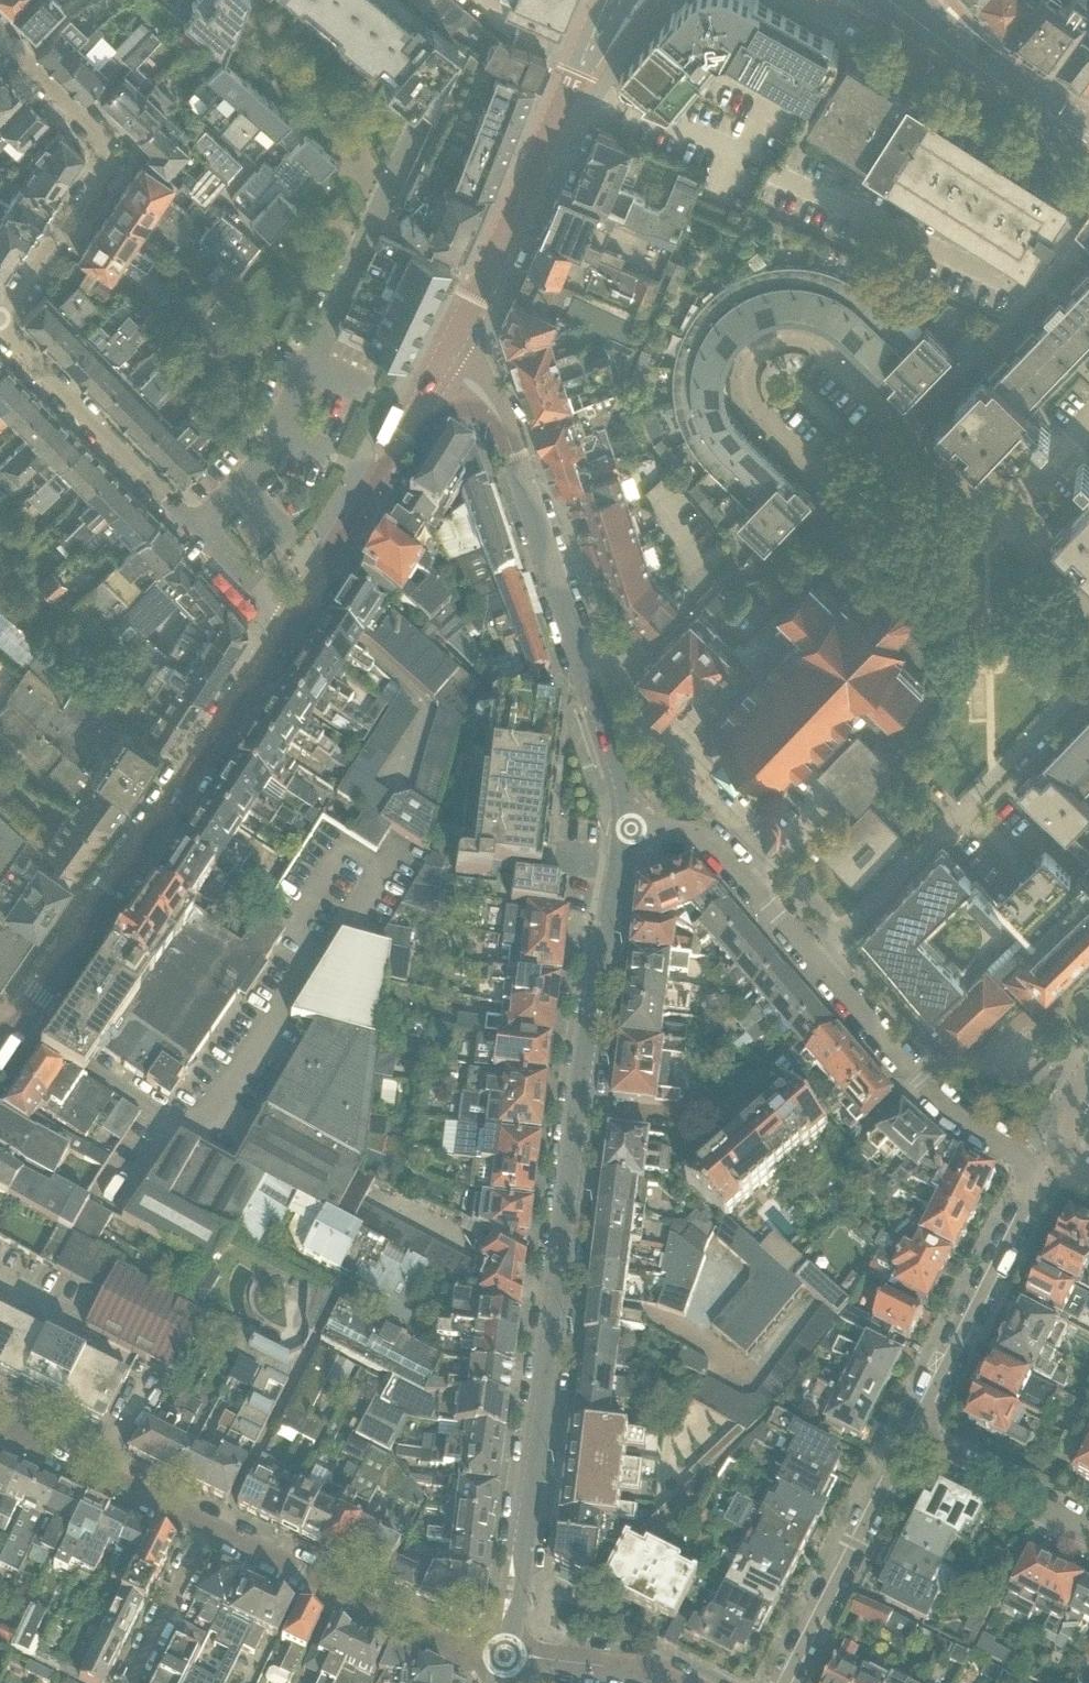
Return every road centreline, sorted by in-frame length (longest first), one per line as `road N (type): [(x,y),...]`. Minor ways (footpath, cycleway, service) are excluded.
road 1 (tertiary): [(504,1655),(622,824)]
road 2 (residential): [(909,1430),(1030,1174),(1019,1156),(939,1100),(816,959)]
road 3 (tertiary): [(0,1052),(296,612)]
road 4 (tertiary): [(622,824),(623,798),(515,457),(485,400),(445,355)]
road 5 (residential): [(201,529),(274,435),(422,118)]
road 6 (residential): [(895,420),(831,487),(760,419),(745,394),(746,374),(776,342),(798,339),(820,350),(886,411)]
road 7 (tertiary): [(445,355),(579,75),(606,0)]
road 8 (residential): [(816,959),(1088,680)]
road 9 (residential): [(0,317),(99,175),(105,152),(92,129),(0,37)]
road 10 (residential): [(503,1668),(205,1524)]
road 11 (tertiary): [(296,612),(445,355)]
road 12 (residential): [(201,529),(0,330)]
road 13 (residential): [(782,1682),(909,1430)]
road 14 (residential): [(816,959),(713,842),(677,827),(622,824)]
road 15 (secondary): [(896,0),(1088,137)]
road 16 (residential): [(205,1524),(0,1425)]
road 17 (residential): [(1088,1524),(909,1430)]
road 18 (residential): [(205,1524),(128,1682)]
road 19 (residential): [(671,1682),(650,1673),(504,1655)]
road 20 (residential): [(895,420),(994,518)]
road 21 (residential): [(994,518),(1088,422)]
road 22 (residential): [(994,518),(1088,611)]
road 23 (residential): [(296,612),(256,586),(201,529)]

